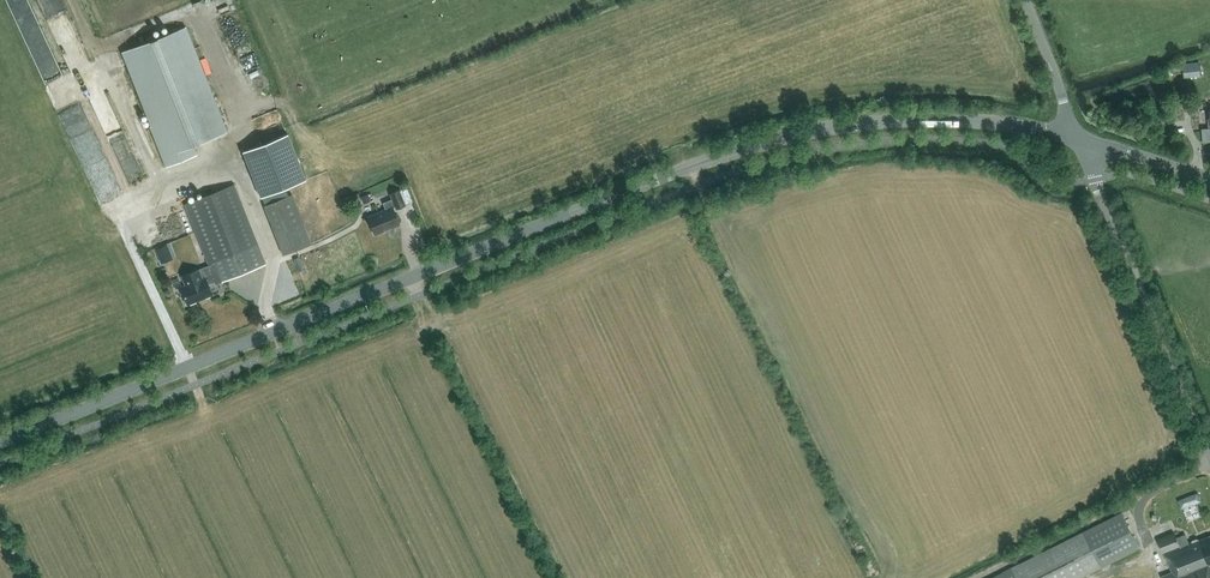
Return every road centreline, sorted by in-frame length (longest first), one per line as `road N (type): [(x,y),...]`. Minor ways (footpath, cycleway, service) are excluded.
road 1 (tertiary): [(1065,136),(929,120),(784,137),(663,177),(0,443)]
road 2 (unclassified): [(1209,462),(1096,180),(1094,143)]
road 3 (unclassified): [(1065,136),(1062,94),(1025,0)]
road 4 (tertiary): [(1209,180),(1094,143)]

